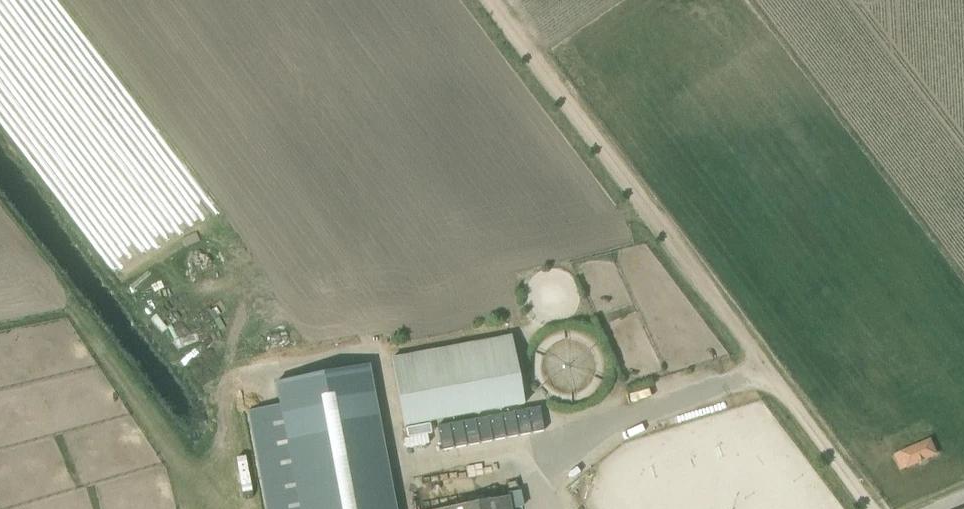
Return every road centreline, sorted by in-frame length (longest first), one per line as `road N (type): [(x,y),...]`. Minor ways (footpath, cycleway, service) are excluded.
road 1 (track): [(871,508),(492,0)]

